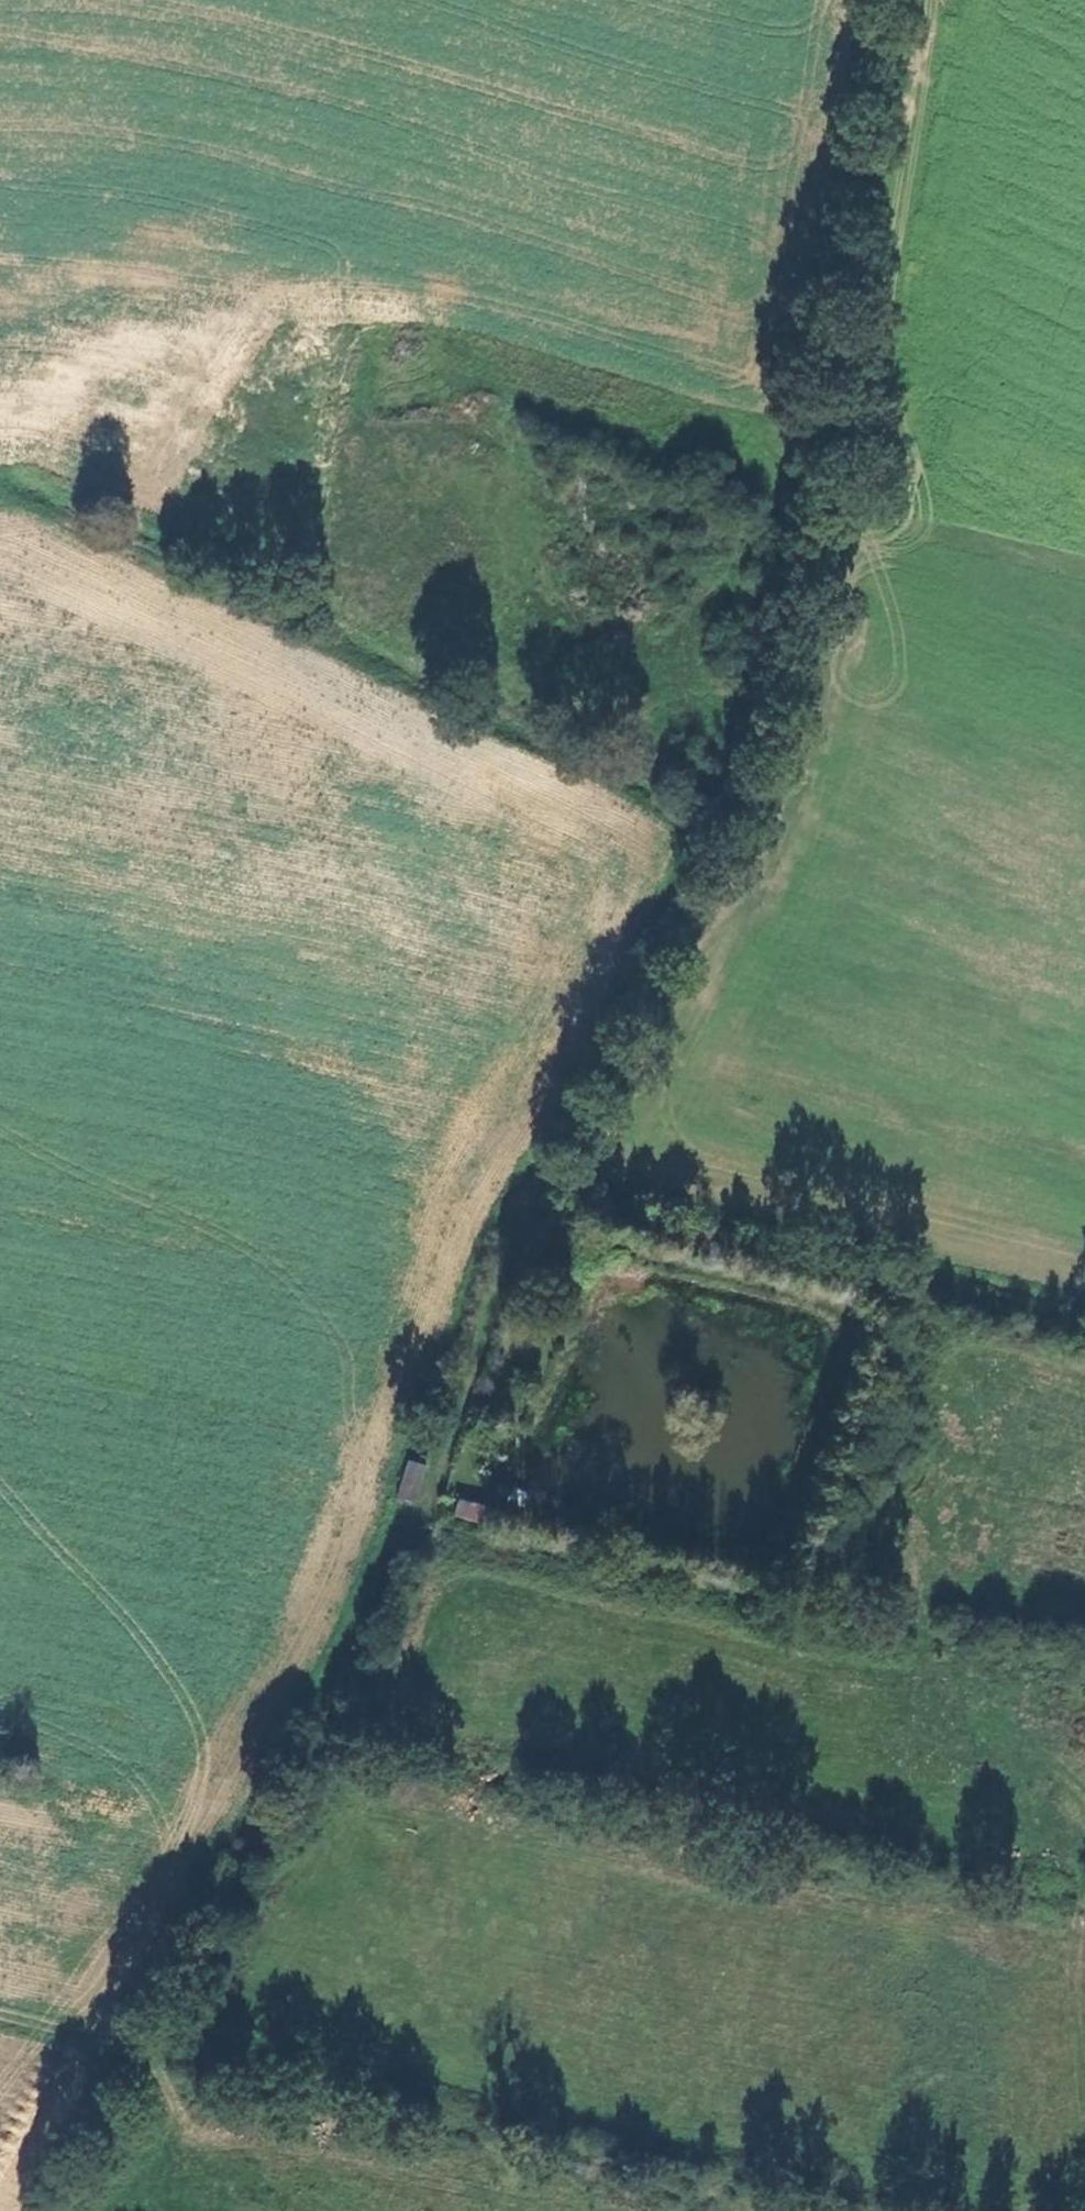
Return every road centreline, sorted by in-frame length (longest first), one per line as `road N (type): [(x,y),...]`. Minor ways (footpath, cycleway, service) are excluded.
road 1 (track): [(0,2020),(106,2048),(138,2040),(160,2020),(358,1649),(448,1439)]

